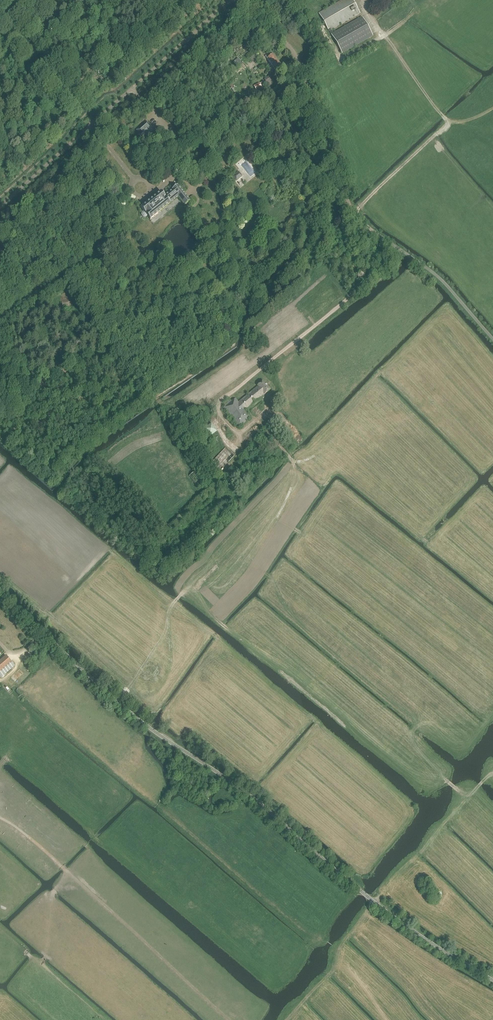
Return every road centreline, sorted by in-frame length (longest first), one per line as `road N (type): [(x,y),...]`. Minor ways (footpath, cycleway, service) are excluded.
road 1 (residential): [(492,339),(446,284),(352,212),(296,56),(239,0)]
road 2 (track): [(231,1019),(0,819)]
road 3 (track): [(373,901),(492,775)]
road 4 (track): [(381,32),(443,117),(461,122),(492,107)]
road 5 (track): [(373,901),(328,975),(288,1019)]

